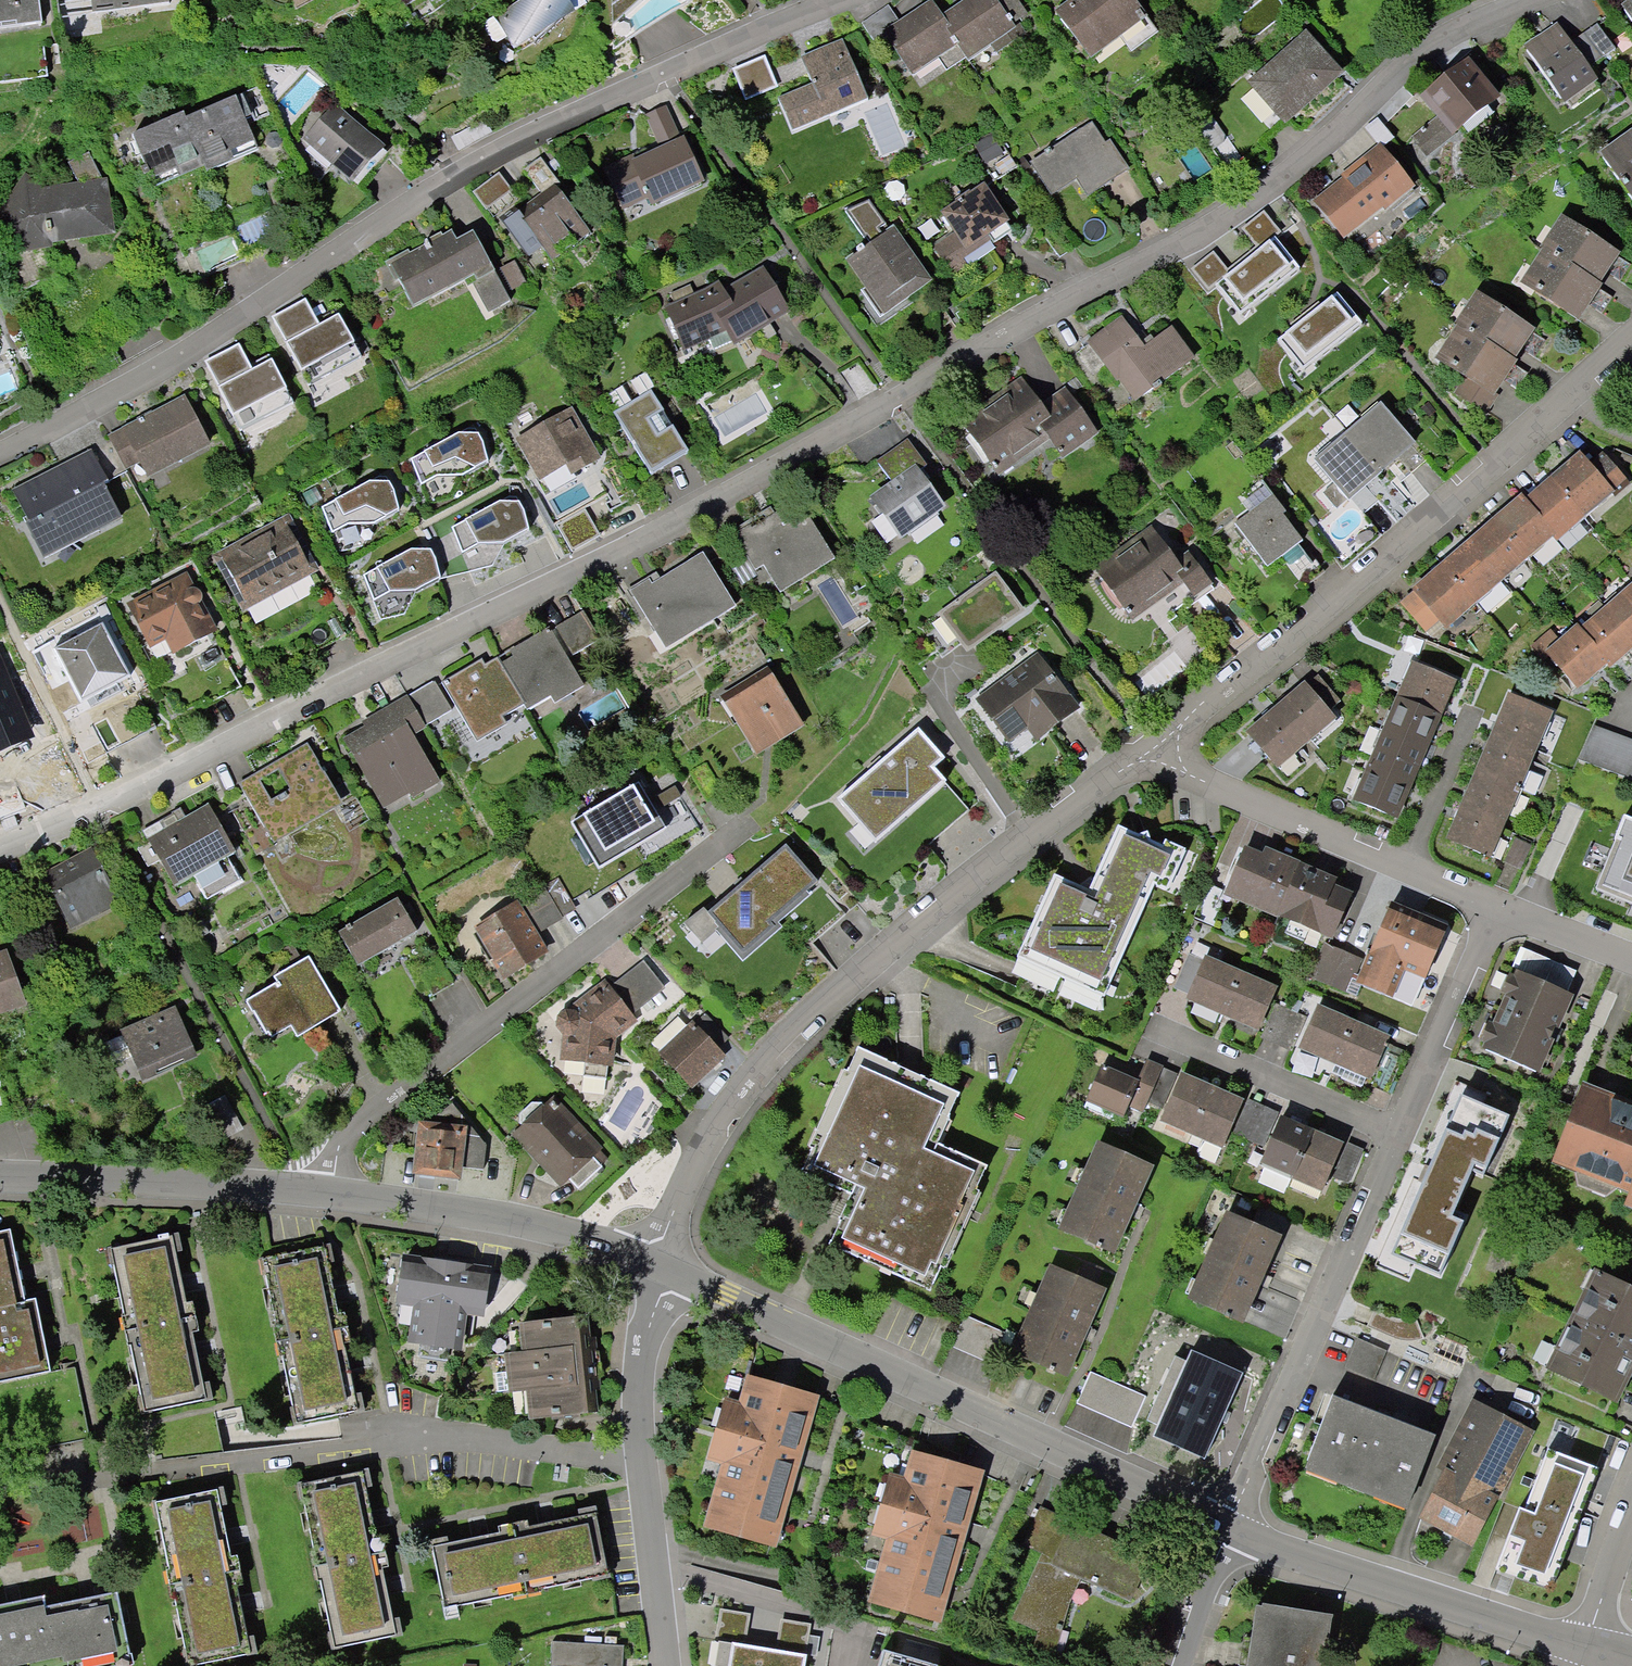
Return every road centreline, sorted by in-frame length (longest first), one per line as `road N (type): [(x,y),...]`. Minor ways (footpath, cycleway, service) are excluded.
road 1 (residential): [(1520,0),(1445,30),(1306,154),(1193,238),(651,535),(96,812),(0,847)]
road 2 (residential): [(830,0),(452,177),(178,356),(0,456)]
road 3 (residential): [(1143,758),(824,1002),(753,1080),(694,1167),(658,1260)]
road 4 (residential): [(1631,346),(1143,758)]
road 5 (residential): [(1225,1531),(658,1260)]
road 6 (residential): [(734,836),(341,1139),(303,1194)]
road 7 (residential): [(1225,1531),(1393,1138)]
road 8 (residential): [(658,1260),(636,1402),(662,1665)]
road 9 (residential): [(1143,758),(1491,906)]
road 10 (residential): [(1580,1643),(1225,1531)]
road 11 (residential): [(658,1260),(491,1217),(303,1194)]
road 12 (residential): [(303,1194),(0,1180)]
road 13 (residential): [(1393,1138),(1491,906)]
road 14 (residential): [(1167,1038),(1393,1138)]
road 15 (residential): [(1491,906),(1631,961)]
road 16 (residential): [(1631,1509),(1580,1643)]
road 17 (residential): [(1177,1665),(1225,1531)]

